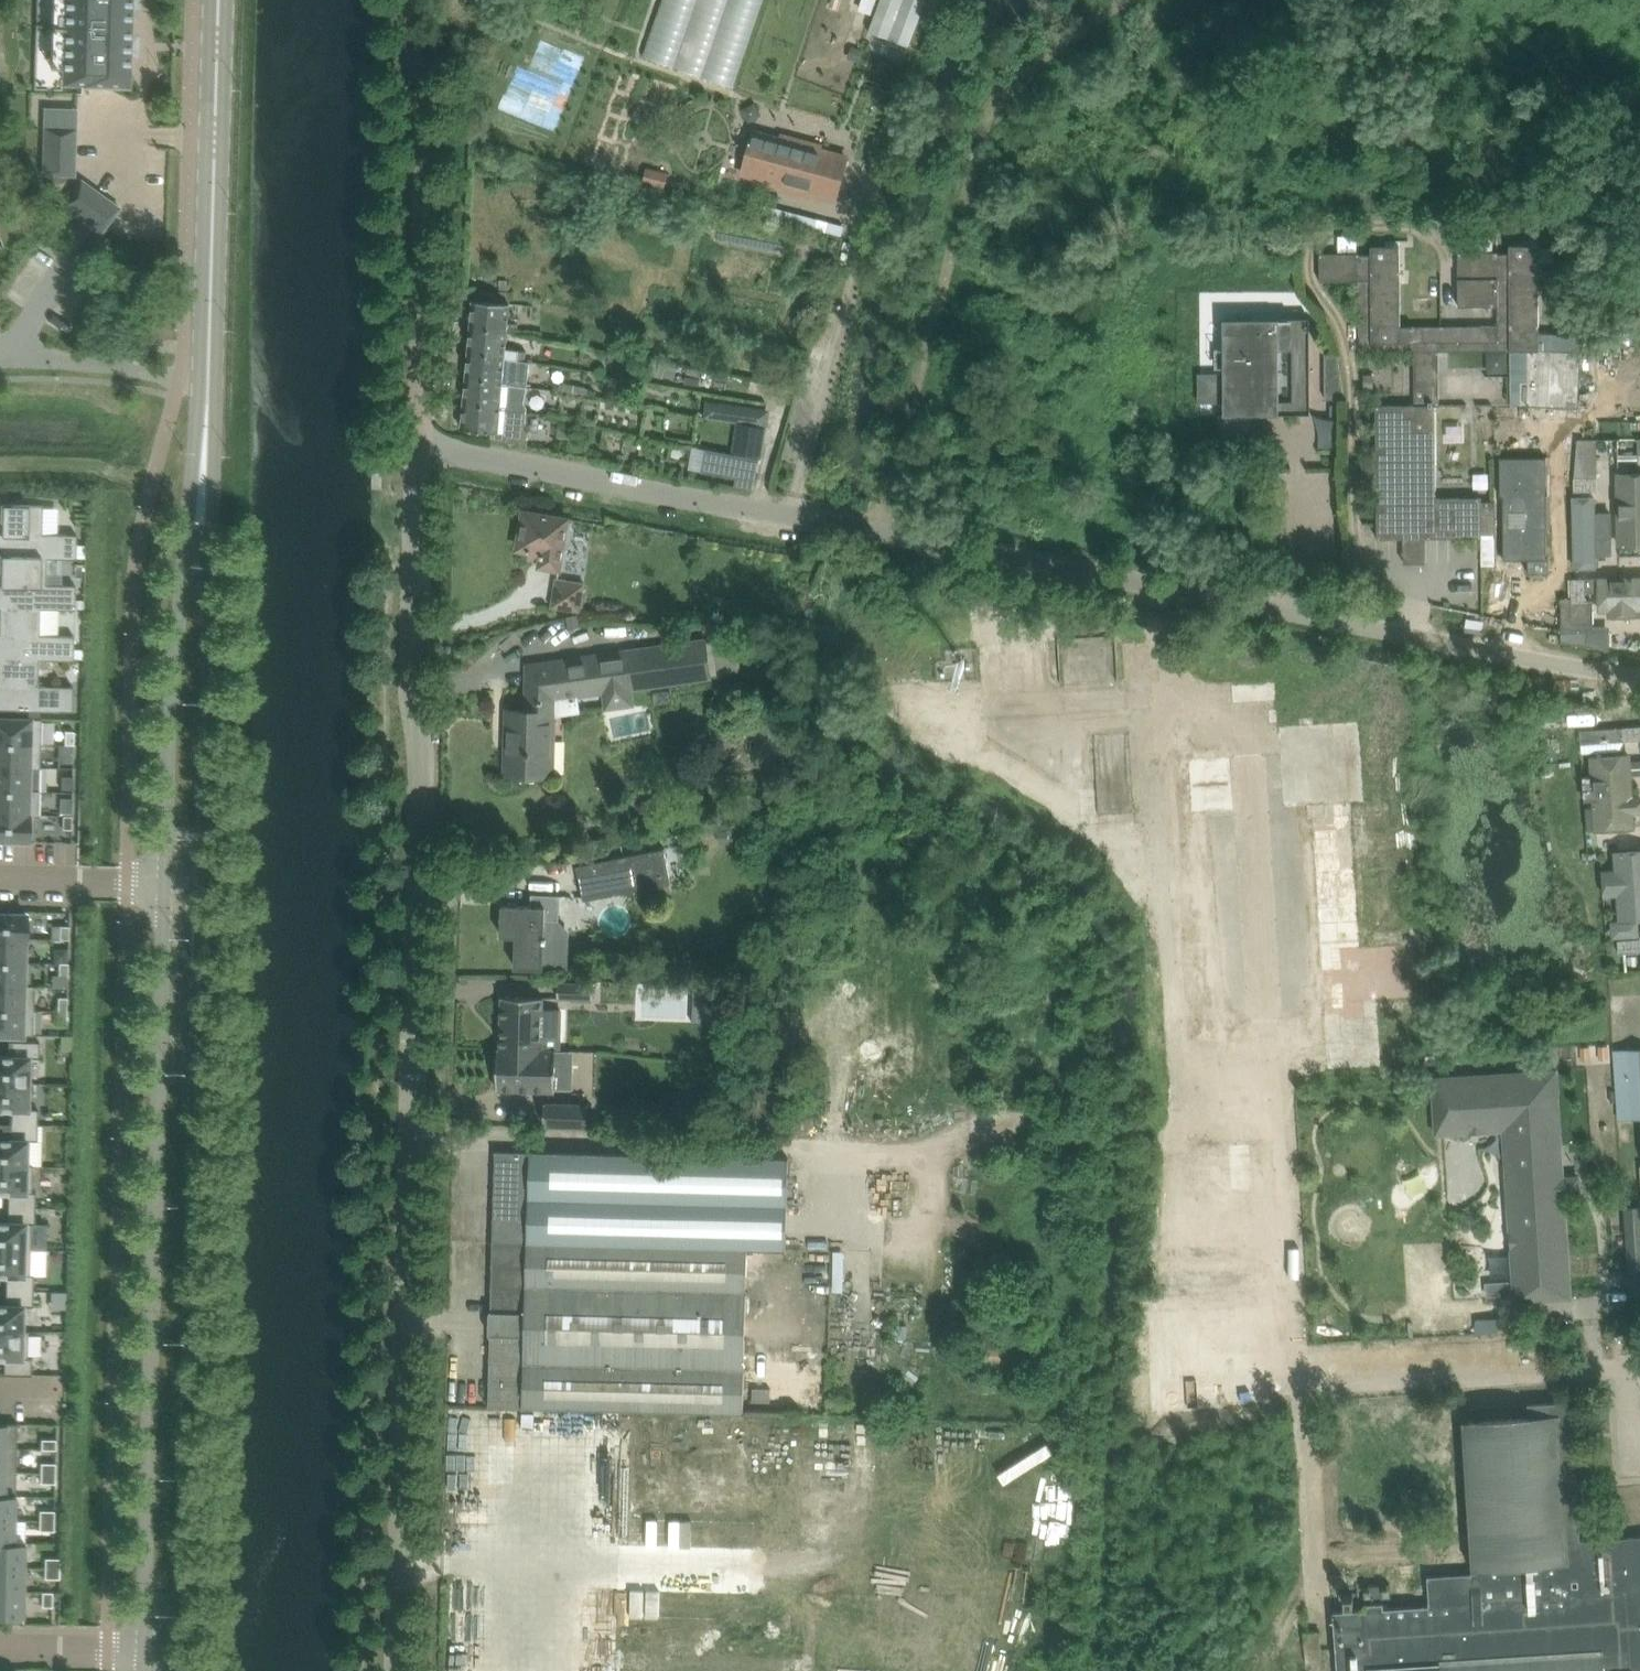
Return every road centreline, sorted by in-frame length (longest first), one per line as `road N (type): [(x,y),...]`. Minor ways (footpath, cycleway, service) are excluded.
road 1 (unclassified): [(1639,678),(417,441)]
road 2 (unclassified): [(399,1670),(421,757),(412,686),(417,441)]
road 3 (secondary): [(164,880),(139,1649)]
road 4 (secondary): [(180,1650),(200,883)]
road 5 (secondary): [(208,454),(222,0)]
road 6 (unclassified): [(417,441),(421,117),(412,0)]
road 7 (secondary): [(200,883),(214,527),(208,454)]
road 8 (secondary): [(208,454),(180,597),(164,880)]
road 9 (residential): [(164,880),(0,871)]
road 10 (residential): [(139,1649),(0,1646)]

